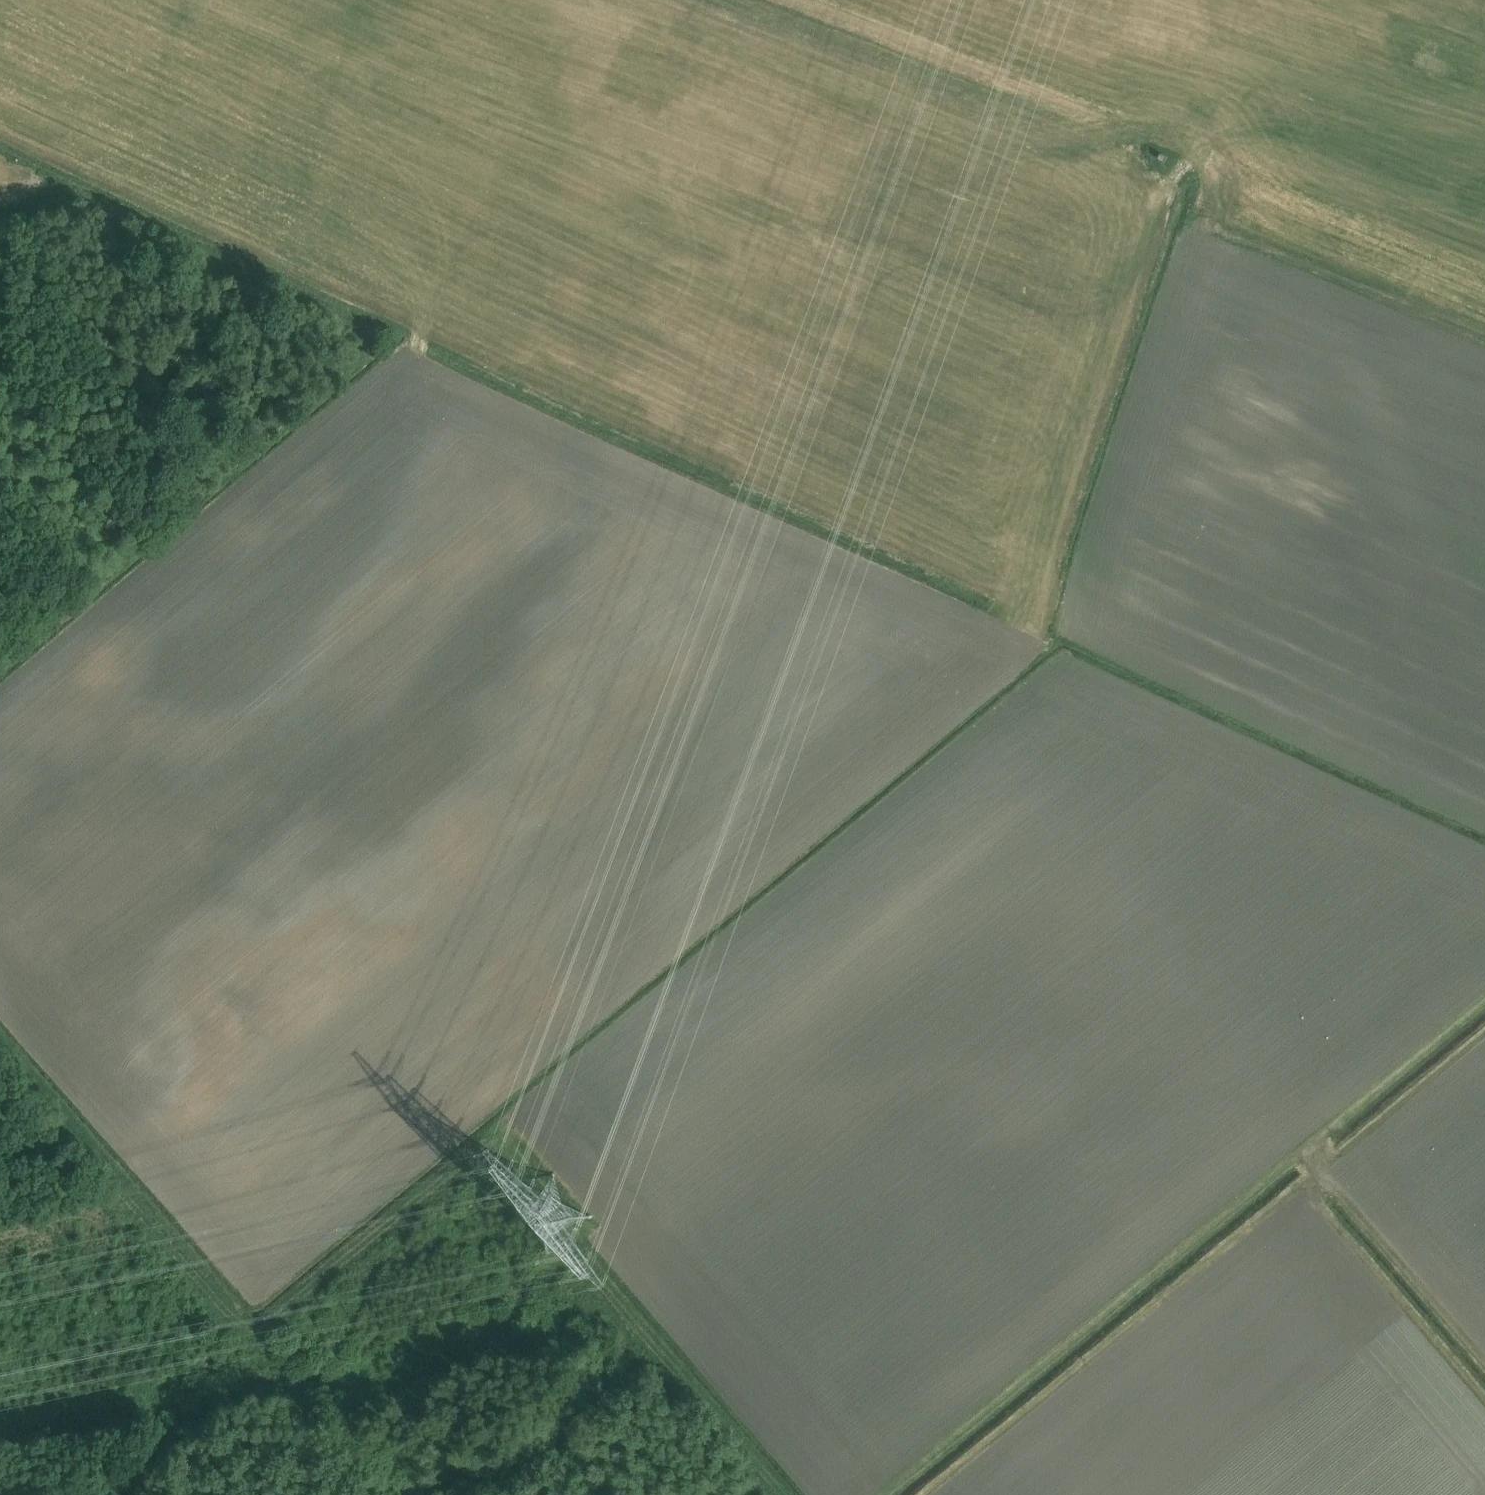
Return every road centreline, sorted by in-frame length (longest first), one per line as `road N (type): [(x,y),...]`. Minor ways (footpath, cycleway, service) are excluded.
road 1 (track): [(894,1494),(1484,990)]
road 2 (track): [(1305,1144),(1484,1356)]

